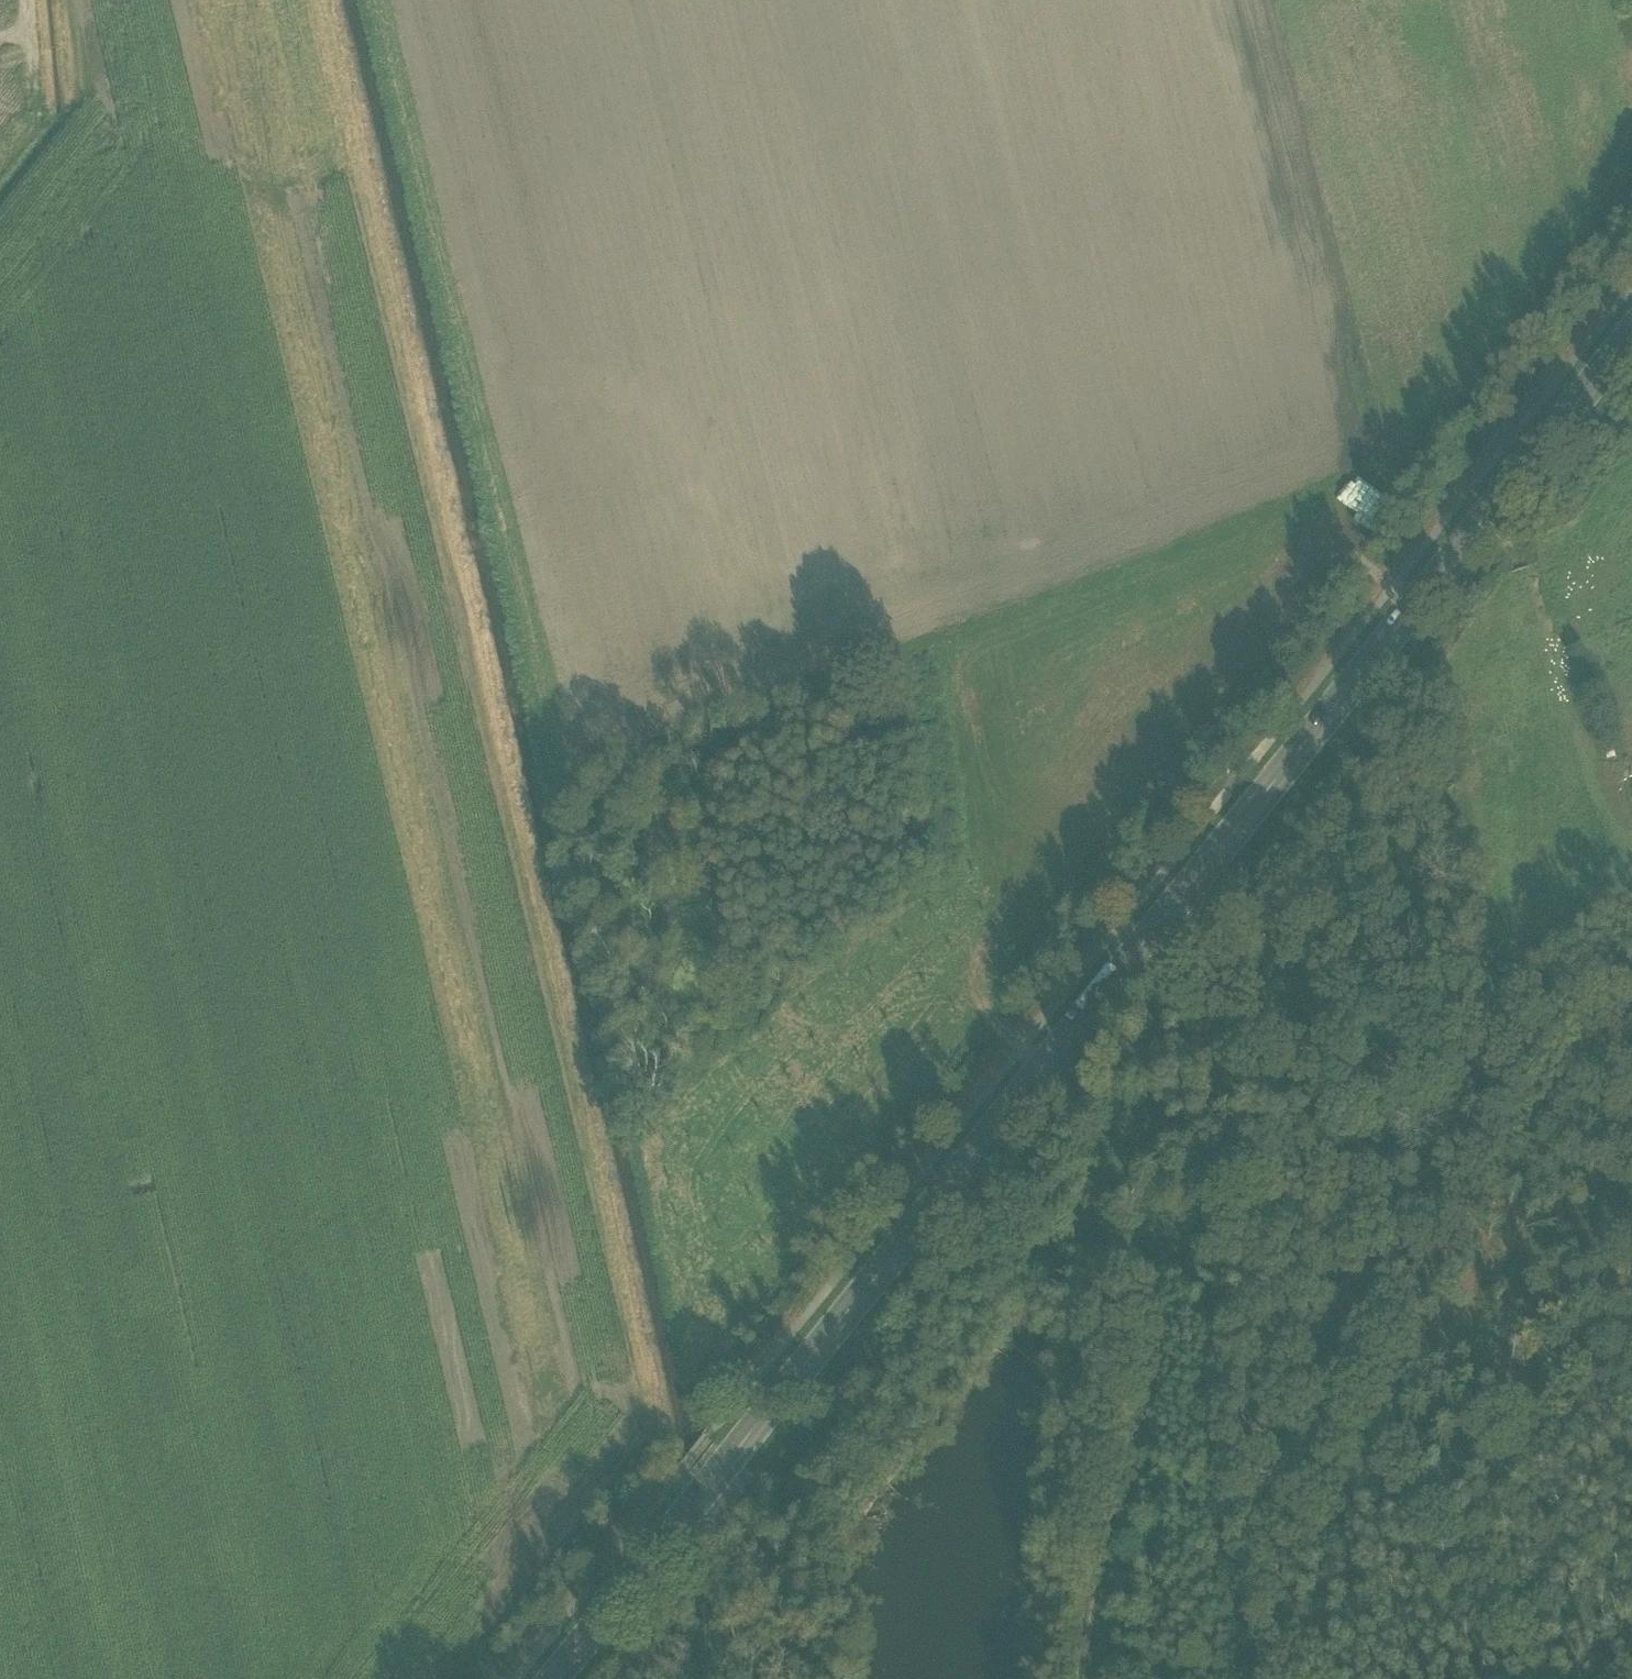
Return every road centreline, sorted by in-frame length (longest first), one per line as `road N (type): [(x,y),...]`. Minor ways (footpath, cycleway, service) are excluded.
road 1 (primary): [(555,1678),(1631,334)]
road 2 (track): [(1084,1678),(1087,1620),(1141,1350),(1144,1293),(1129,1246),(1052,1133),(1016,1104)]

